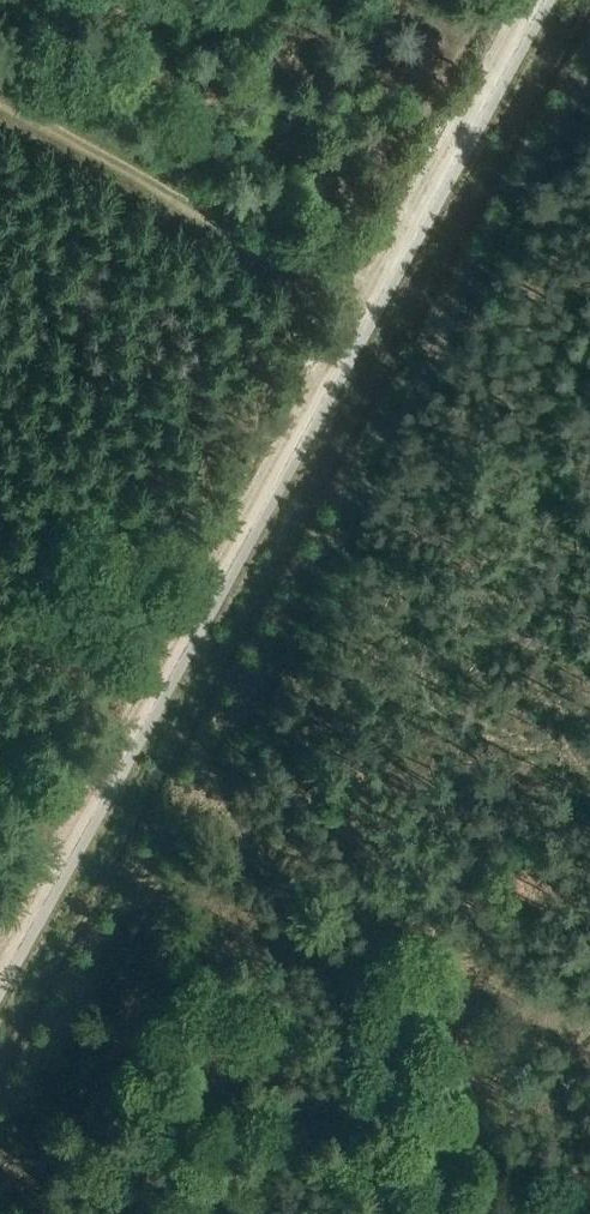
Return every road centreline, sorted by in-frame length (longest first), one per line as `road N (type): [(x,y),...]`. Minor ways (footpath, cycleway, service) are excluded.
road 1 (track): [(0,961),(532,0)]
road 2 (track): [(589,1020),(212,812)]

